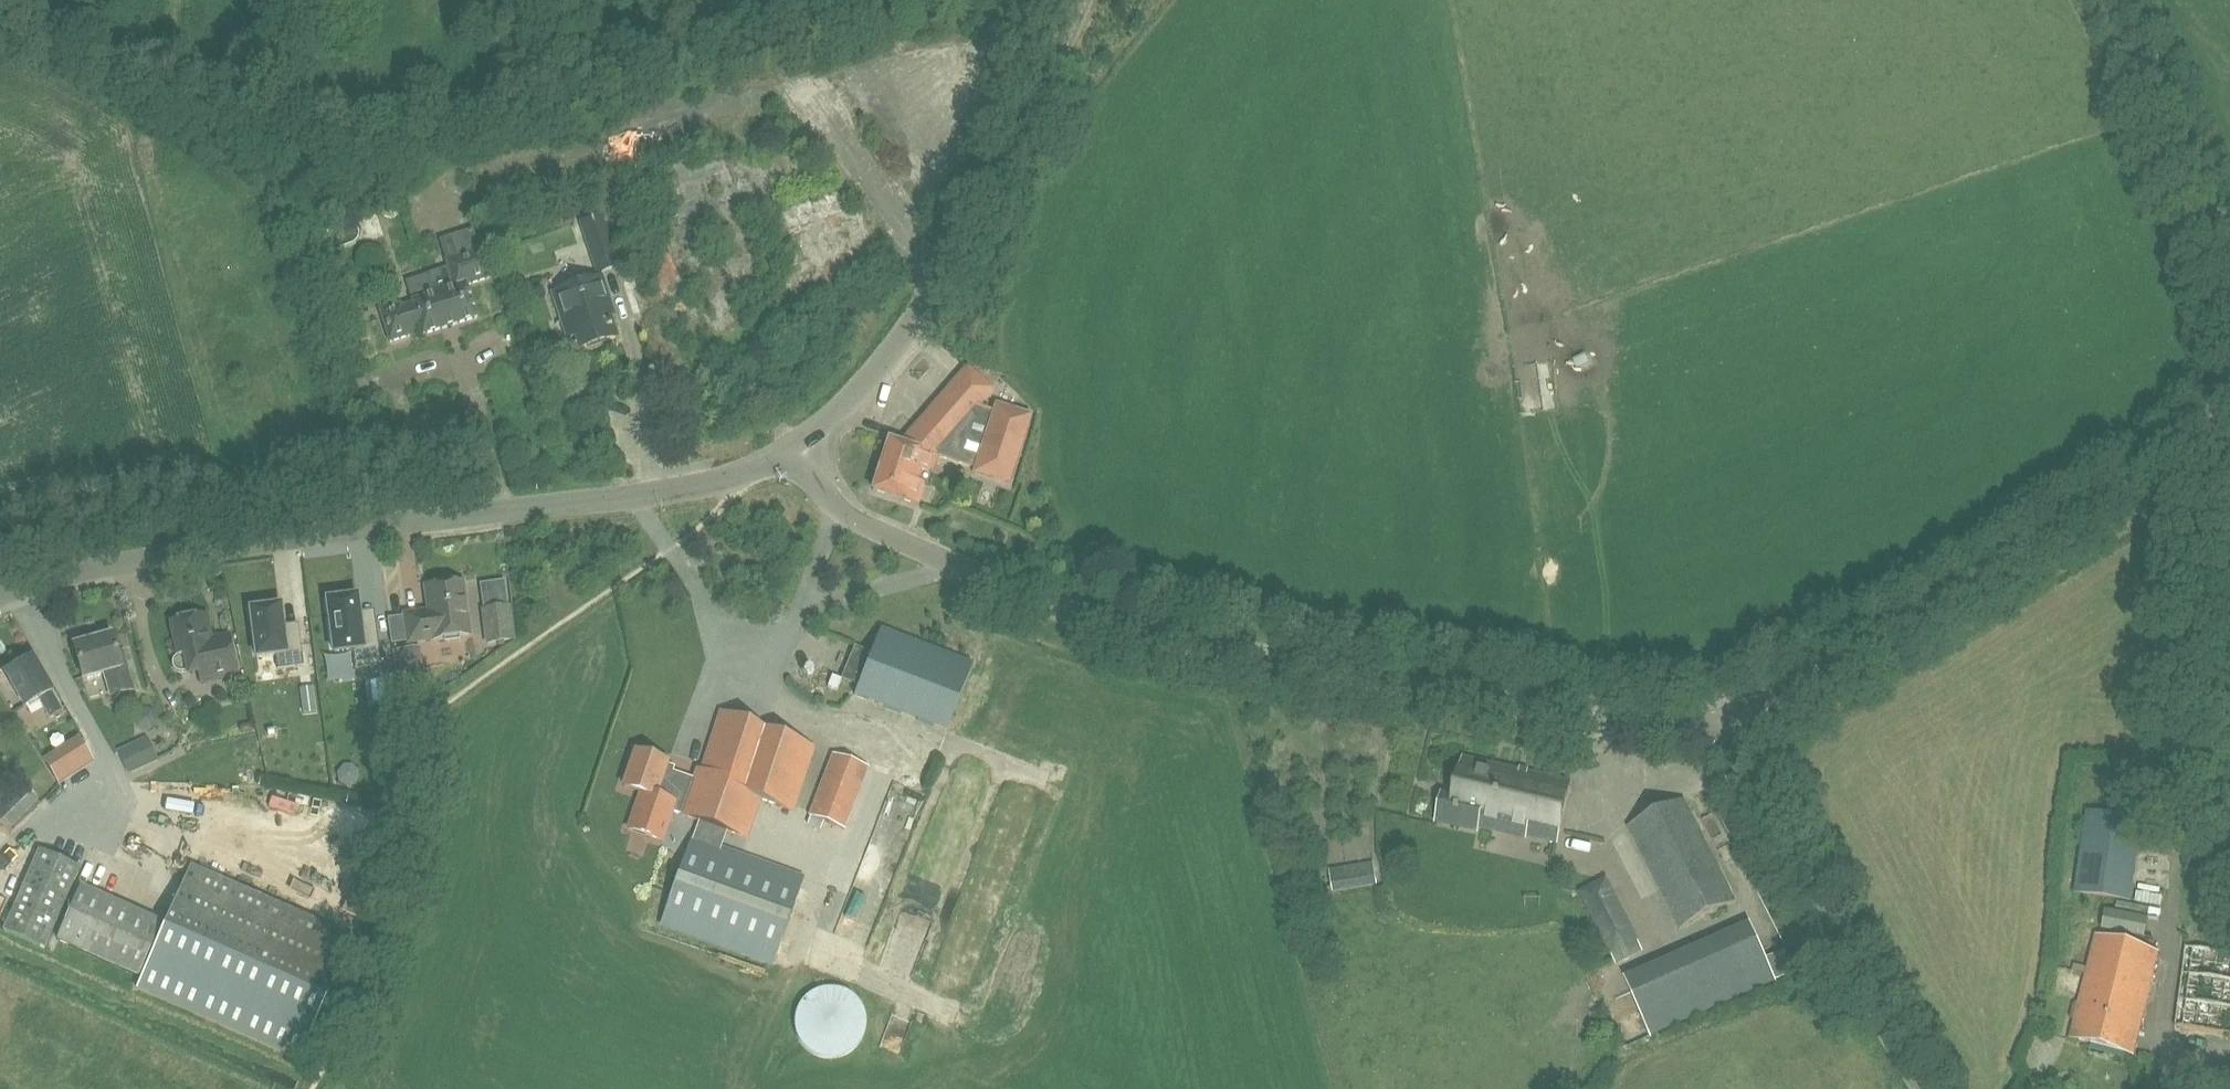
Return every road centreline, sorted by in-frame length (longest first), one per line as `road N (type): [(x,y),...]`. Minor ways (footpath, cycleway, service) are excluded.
road 1 (unclassified): [(1722,724),(1608,725),(1101,618),(864,523),(822,495),(789,451)]
road 2 (tertiary): [(0,597),(173,556),(689,487),(789,451)]
road 3 (unclassified): [(1722,724),(1851,655),(2192,439),(2229,399)]
road 4 (tertiary): [(789,451),(861,388),(910,327),(972,224),(1081,0)]
road 5 (unclassified): [(1920,1088),(1722,724)]

